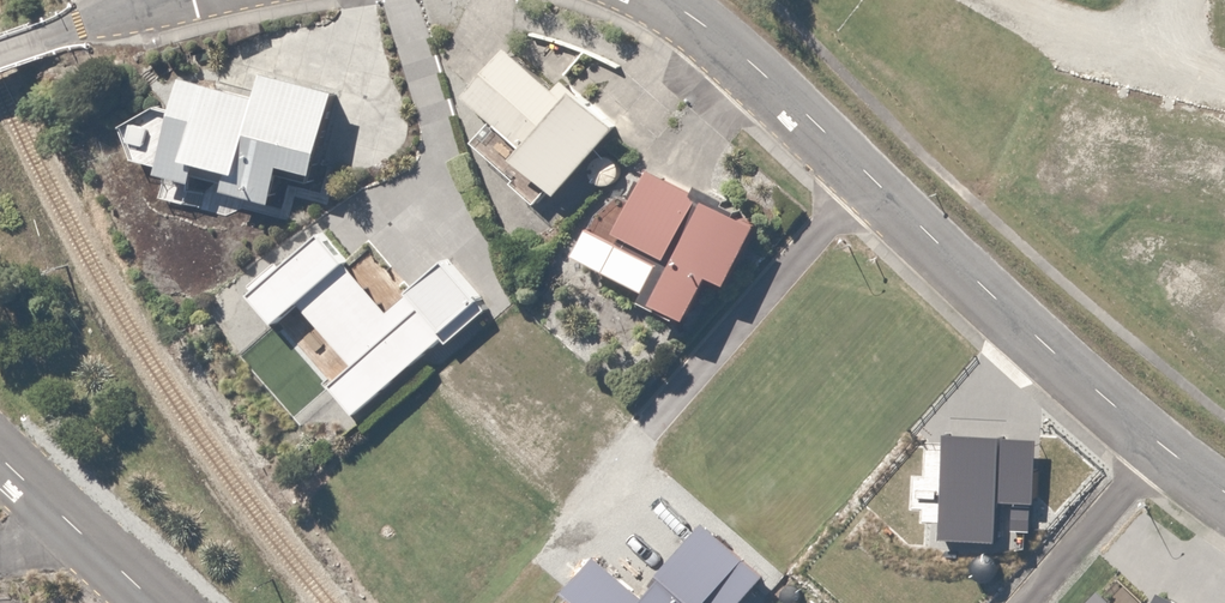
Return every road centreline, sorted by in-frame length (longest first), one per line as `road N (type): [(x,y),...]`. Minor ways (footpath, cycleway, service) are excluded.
road 1 (residential): [(1224,493),(1094,396),(656,0)]
road 2 (residential): [(0,457),(159,602)]
road 3 (residential): [(140,0),(0,54)]

